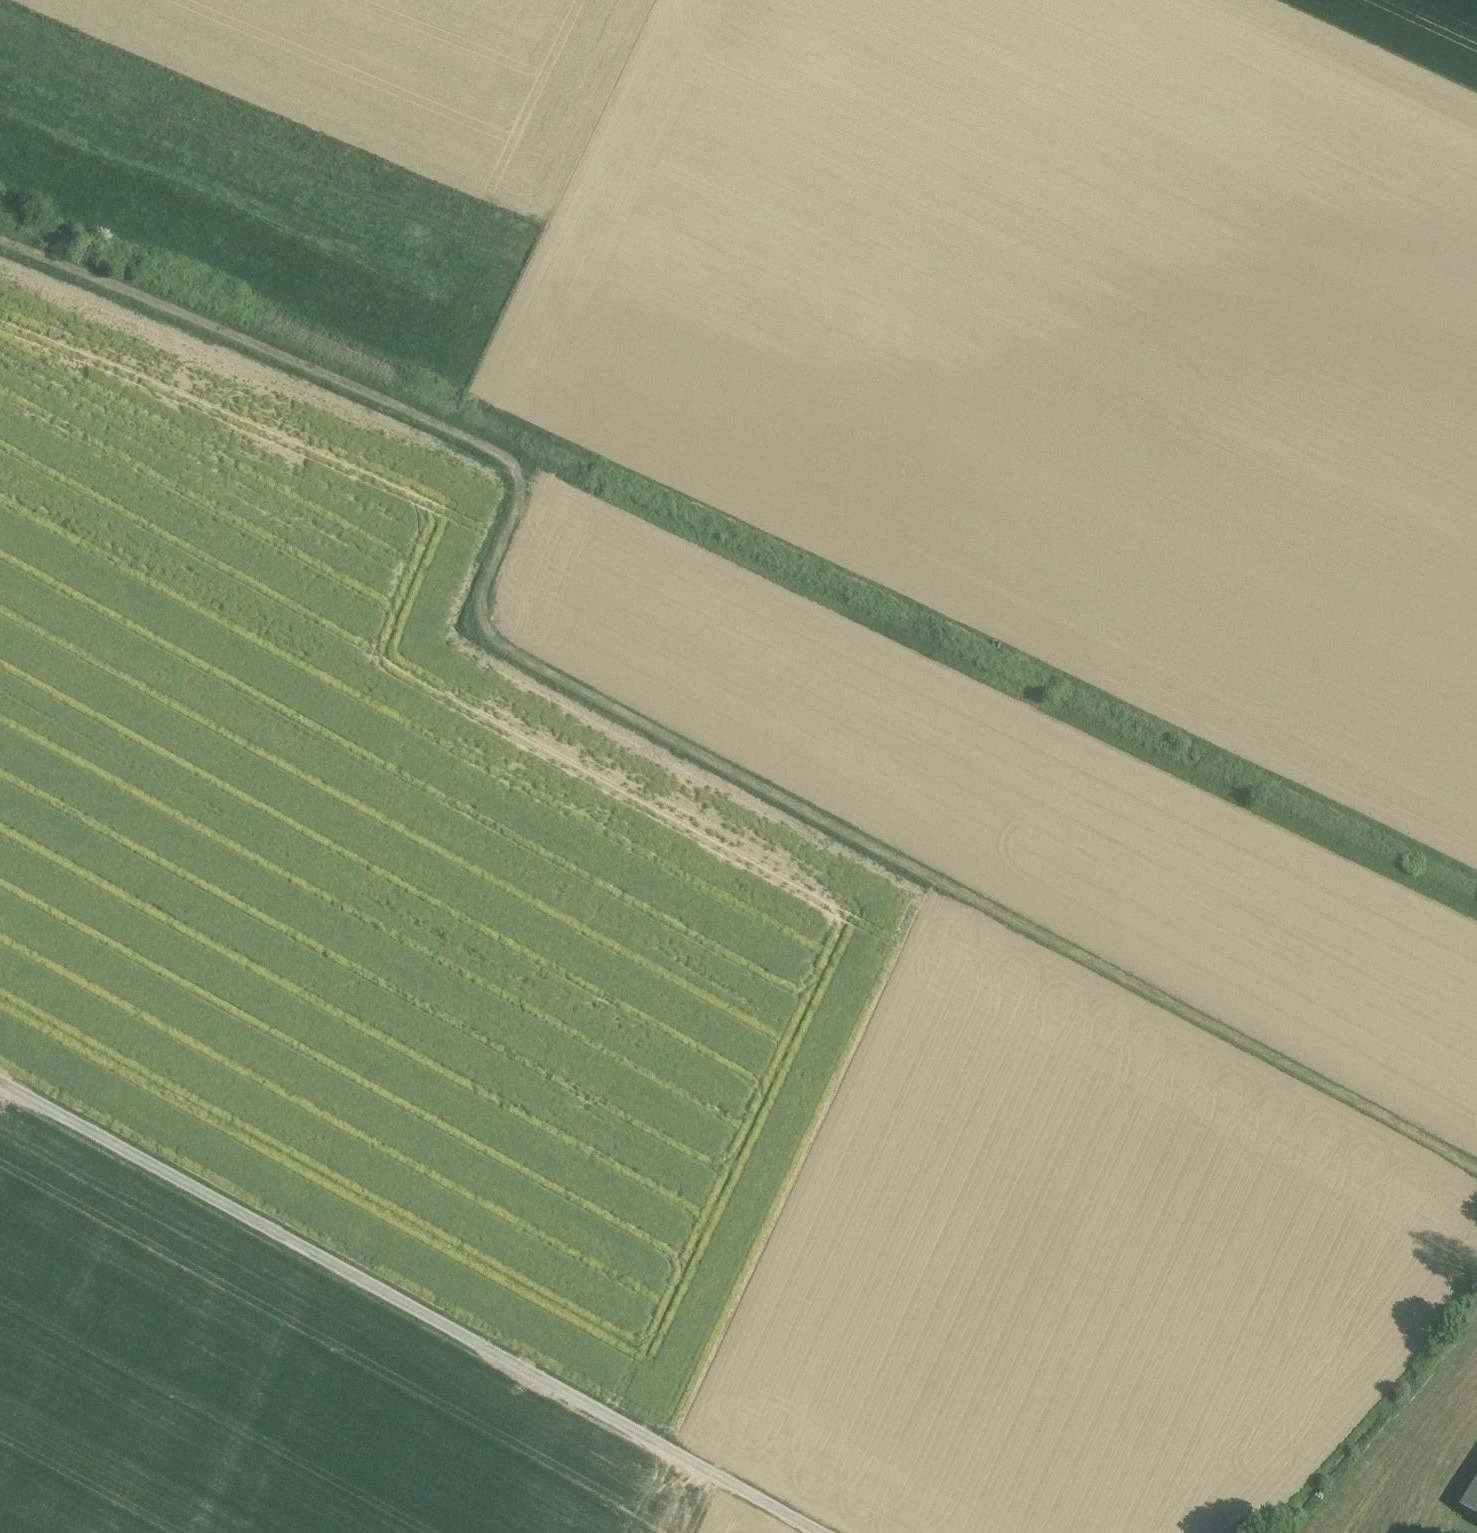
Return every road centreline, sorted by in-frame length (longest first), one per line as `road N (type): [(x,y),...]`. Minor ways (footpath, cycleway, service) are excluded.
road 1 (track): [(826,1532),(0,1078)]

